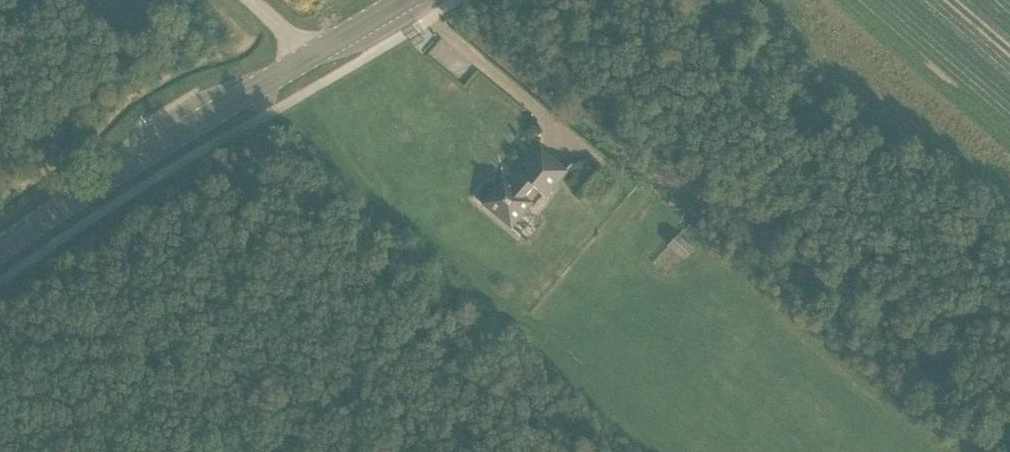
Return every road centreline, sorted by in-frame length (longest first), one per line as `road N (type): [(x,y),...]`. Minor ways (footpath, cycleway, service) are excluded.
road 1 (tertiary): [(0,251),(403,0)]

